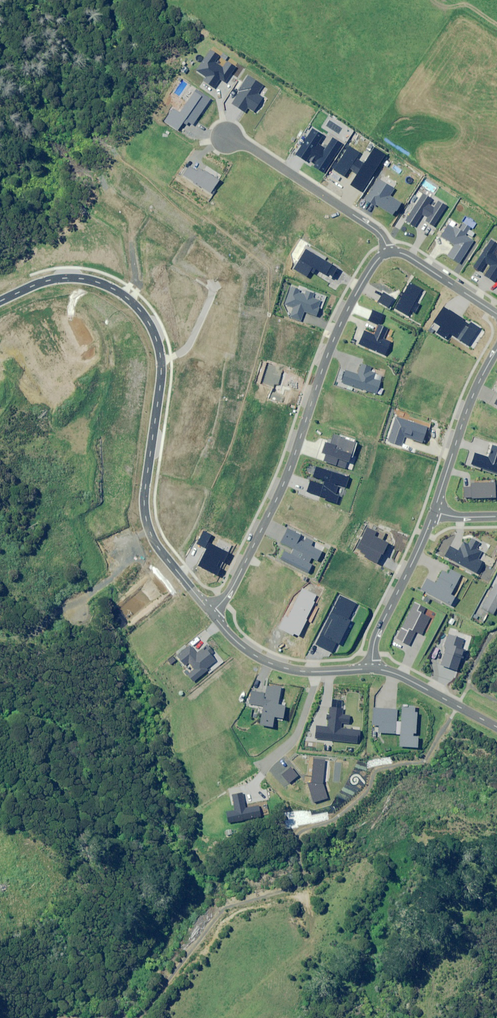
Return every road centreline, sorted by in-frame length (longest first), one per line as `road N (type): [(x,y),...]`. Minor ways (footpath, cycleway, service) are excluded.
road 1 (residential): [(211,613),(289,472),(337,329),(388,252)]
road 2 (residential): [(388,252),(372,227),(227,137)]
road 3 (residential): [(372,669),(309,672),(268,663),(211,613)]
road 4 (residential): [(496,349),(433,511)]
road 5 (residential): [(433,511),(377,633),(372,669)]
road 6 (residential): [(496,727),(415,682),(372,669)]
road 7 (residential): [(388,252),(411,258),(496,314)]

